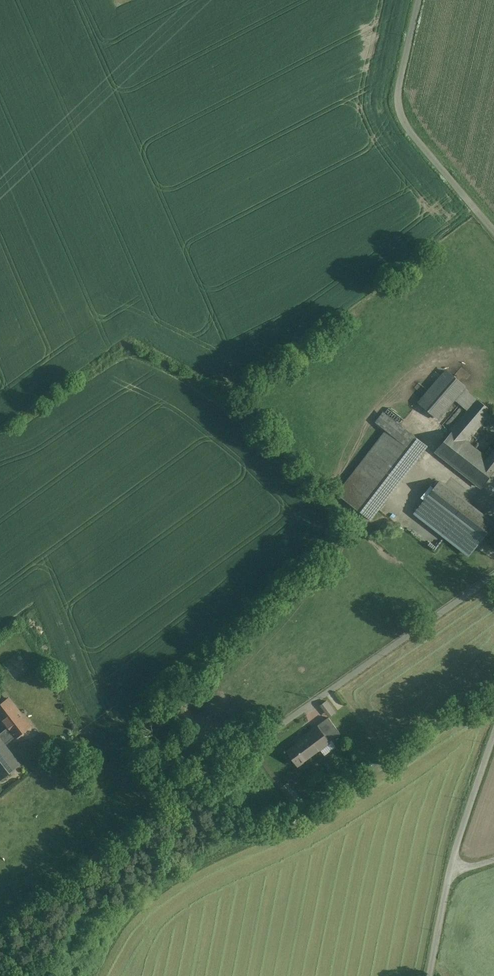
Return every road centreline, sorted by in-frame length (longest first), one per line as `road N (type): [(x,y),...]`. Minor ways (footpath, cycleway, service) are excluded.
road 1 (unclassified): [(493,576),(0,920)]
road 2 (unclassified): [(419,0),(400,112),(493,230)]
road 3 (unclassified): [(493,737),(457,847),(431,975)]

